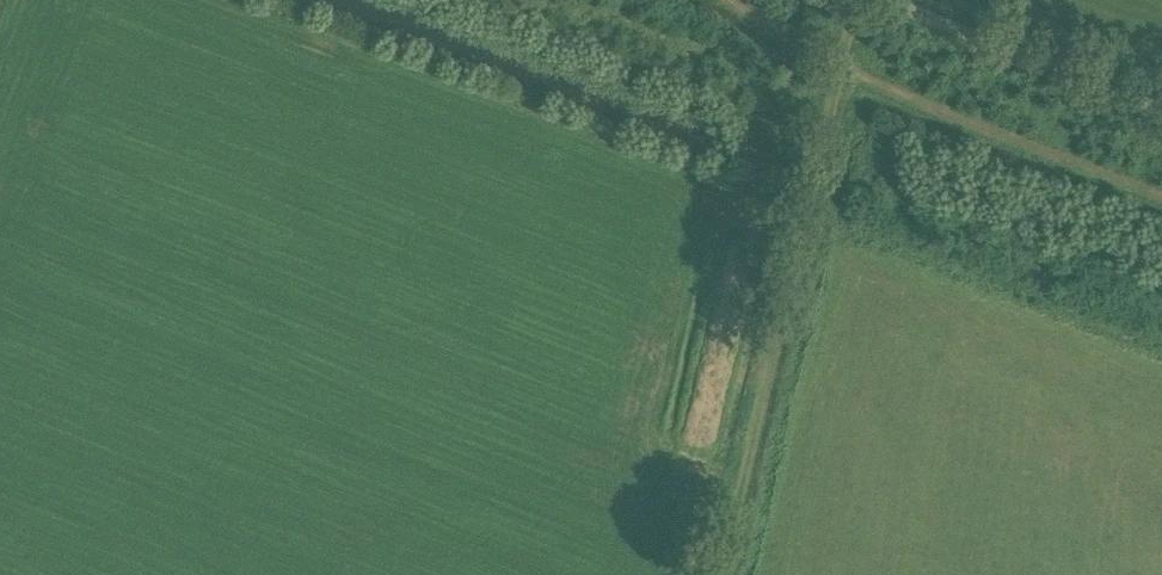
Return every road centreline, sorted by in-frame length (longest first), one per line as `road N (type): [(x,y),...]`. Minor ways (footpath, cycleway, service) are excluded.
road 1 (track): [(854,0),(719,574)]
road 2 (unclassified): [(1161,105),(884,0)]

